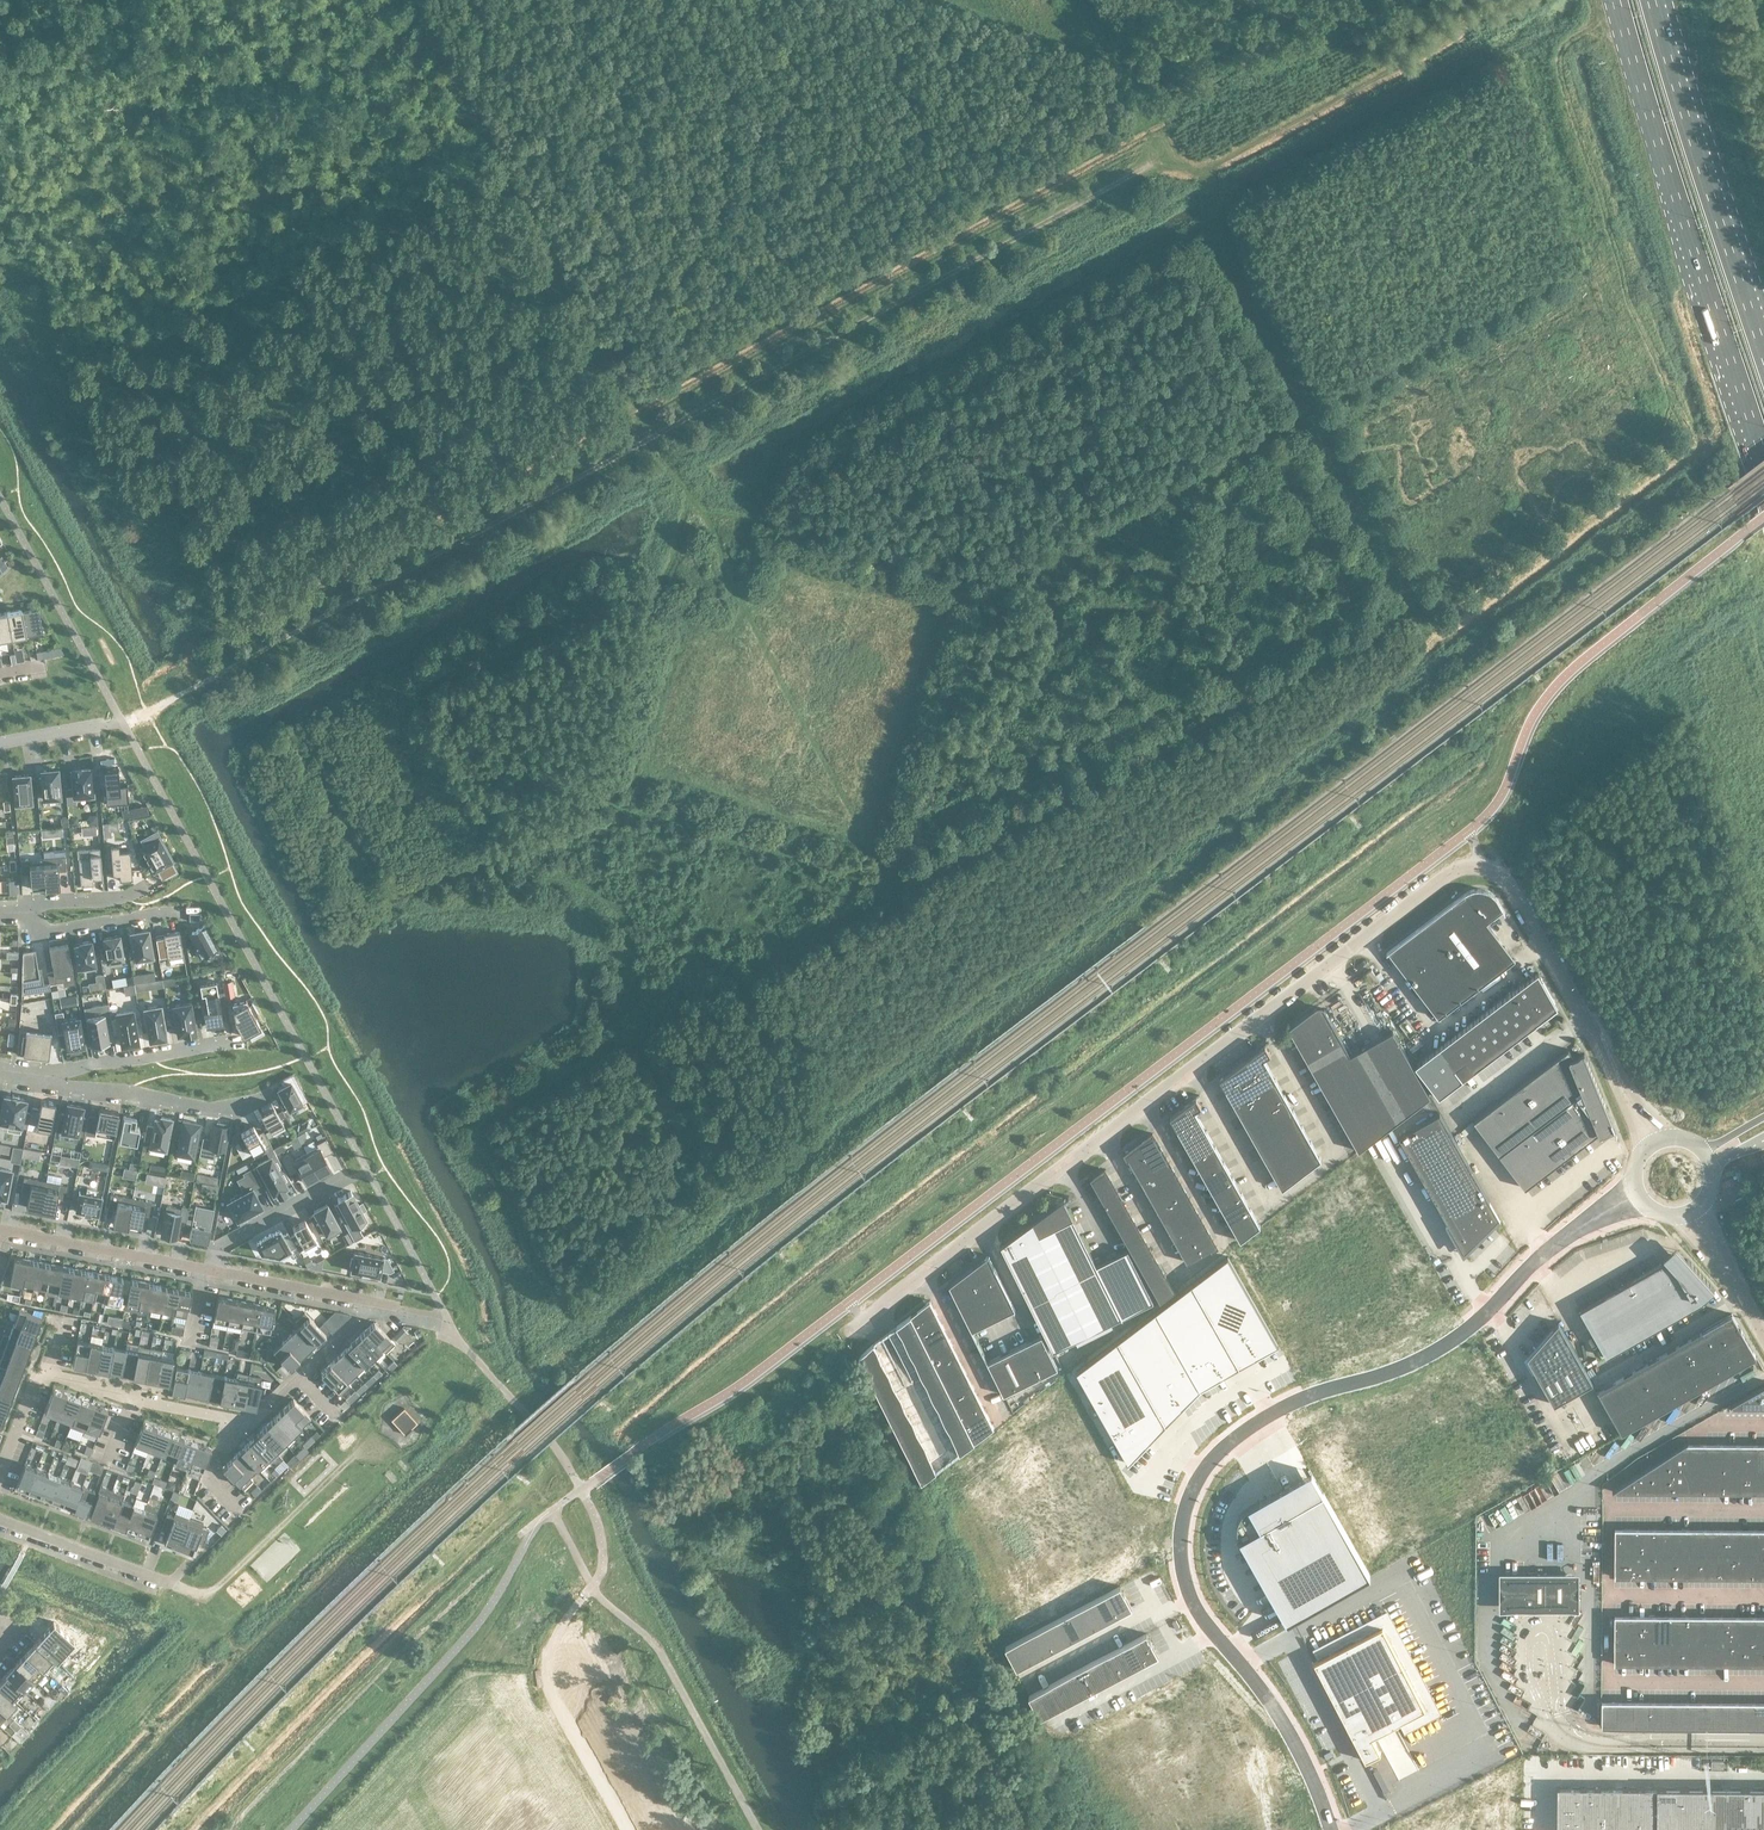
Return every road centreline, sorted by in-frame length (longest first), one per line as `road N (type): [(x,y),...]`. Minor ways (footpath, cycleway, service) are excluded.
road 1 (track): [(123,722),(1199,139)]
road 2 (unclassified): [(1652,1145),(1503,881),(1467,865),(853,1330)]
road 3 (unclassified): [(1638,1198),(1547,1252),(1457,1338),(1422,1359),(1285,1408),(1223,1449),(1185,1506),(1182,1558),(1192,1599),(1281,1717),(1331,1829)]
road 4 (track): [(511,1397),(238,1663),(81,1829)]
road 5 (trunk): [(1615,0),(1763,475)]
road 6 (residential): [(281,1829),(483,1627),(561,1590)]
road 7 (trunk): [(1763,351),(1654,0)]
road 8 (residential): [(44,1082),(207,1107),(237,1108),(266,1096)]
road 9 (residential): [(2,1229),(212,1271)]
road 10 (residential): [(253,1423),(147,1403),(49,1371)]
road 11 (residential): [(490,1815),(479,1793),(626,1715)]
road 12 (residential): [(44,1082),(91,1065),(229,1042)]
road 13 (residential): [(212,1271),(228,1240),(367,1172)]
road 14 (residential): [(0,1518),(169,1581)]
road 15 (residential): [(375,1302),(253,1423)]
road 16 (residential): [(19,913),(39,932),(177,912)]
road 17 (residential): [(212,1271),(375,1302)]
road 18 (unclassified): [(1763,1342),(1692,1213)]
road 19 (residential): [(19,913),(39,901),(122,897),(147,885)]
road 20 (residential): [(0,742),(123,722)]

